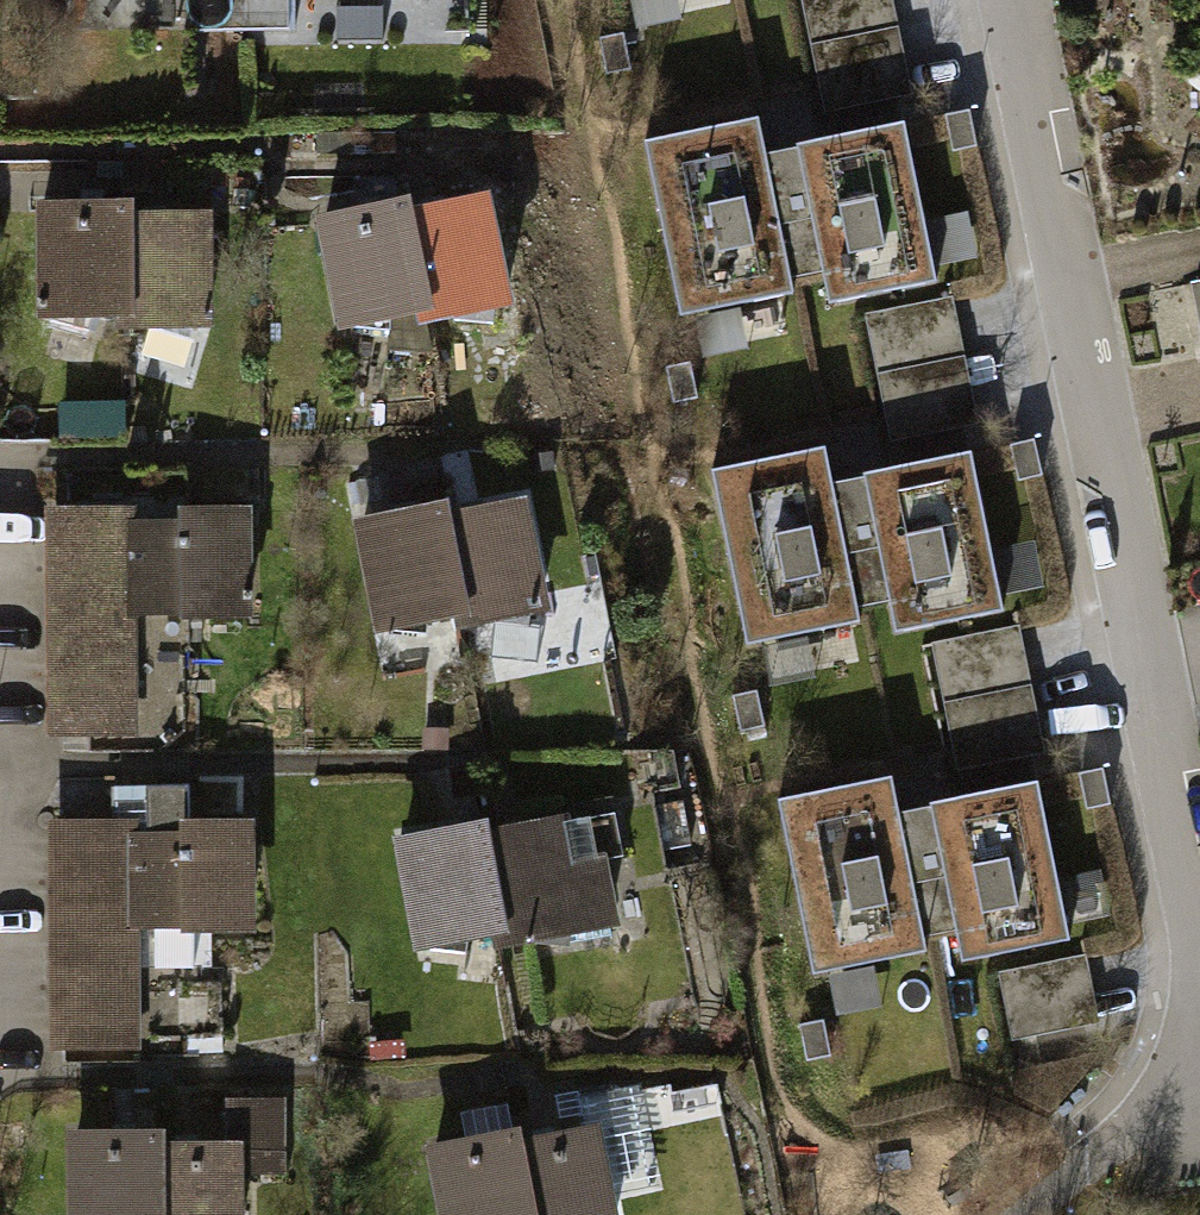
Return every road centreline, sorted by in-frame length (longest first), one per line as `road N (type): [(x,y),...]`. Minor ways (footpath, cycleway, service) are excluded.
road 1 (residential): [(1006,0),(1199,923)]
road 2 (track): [(1037,1214),(1199,1074)]

